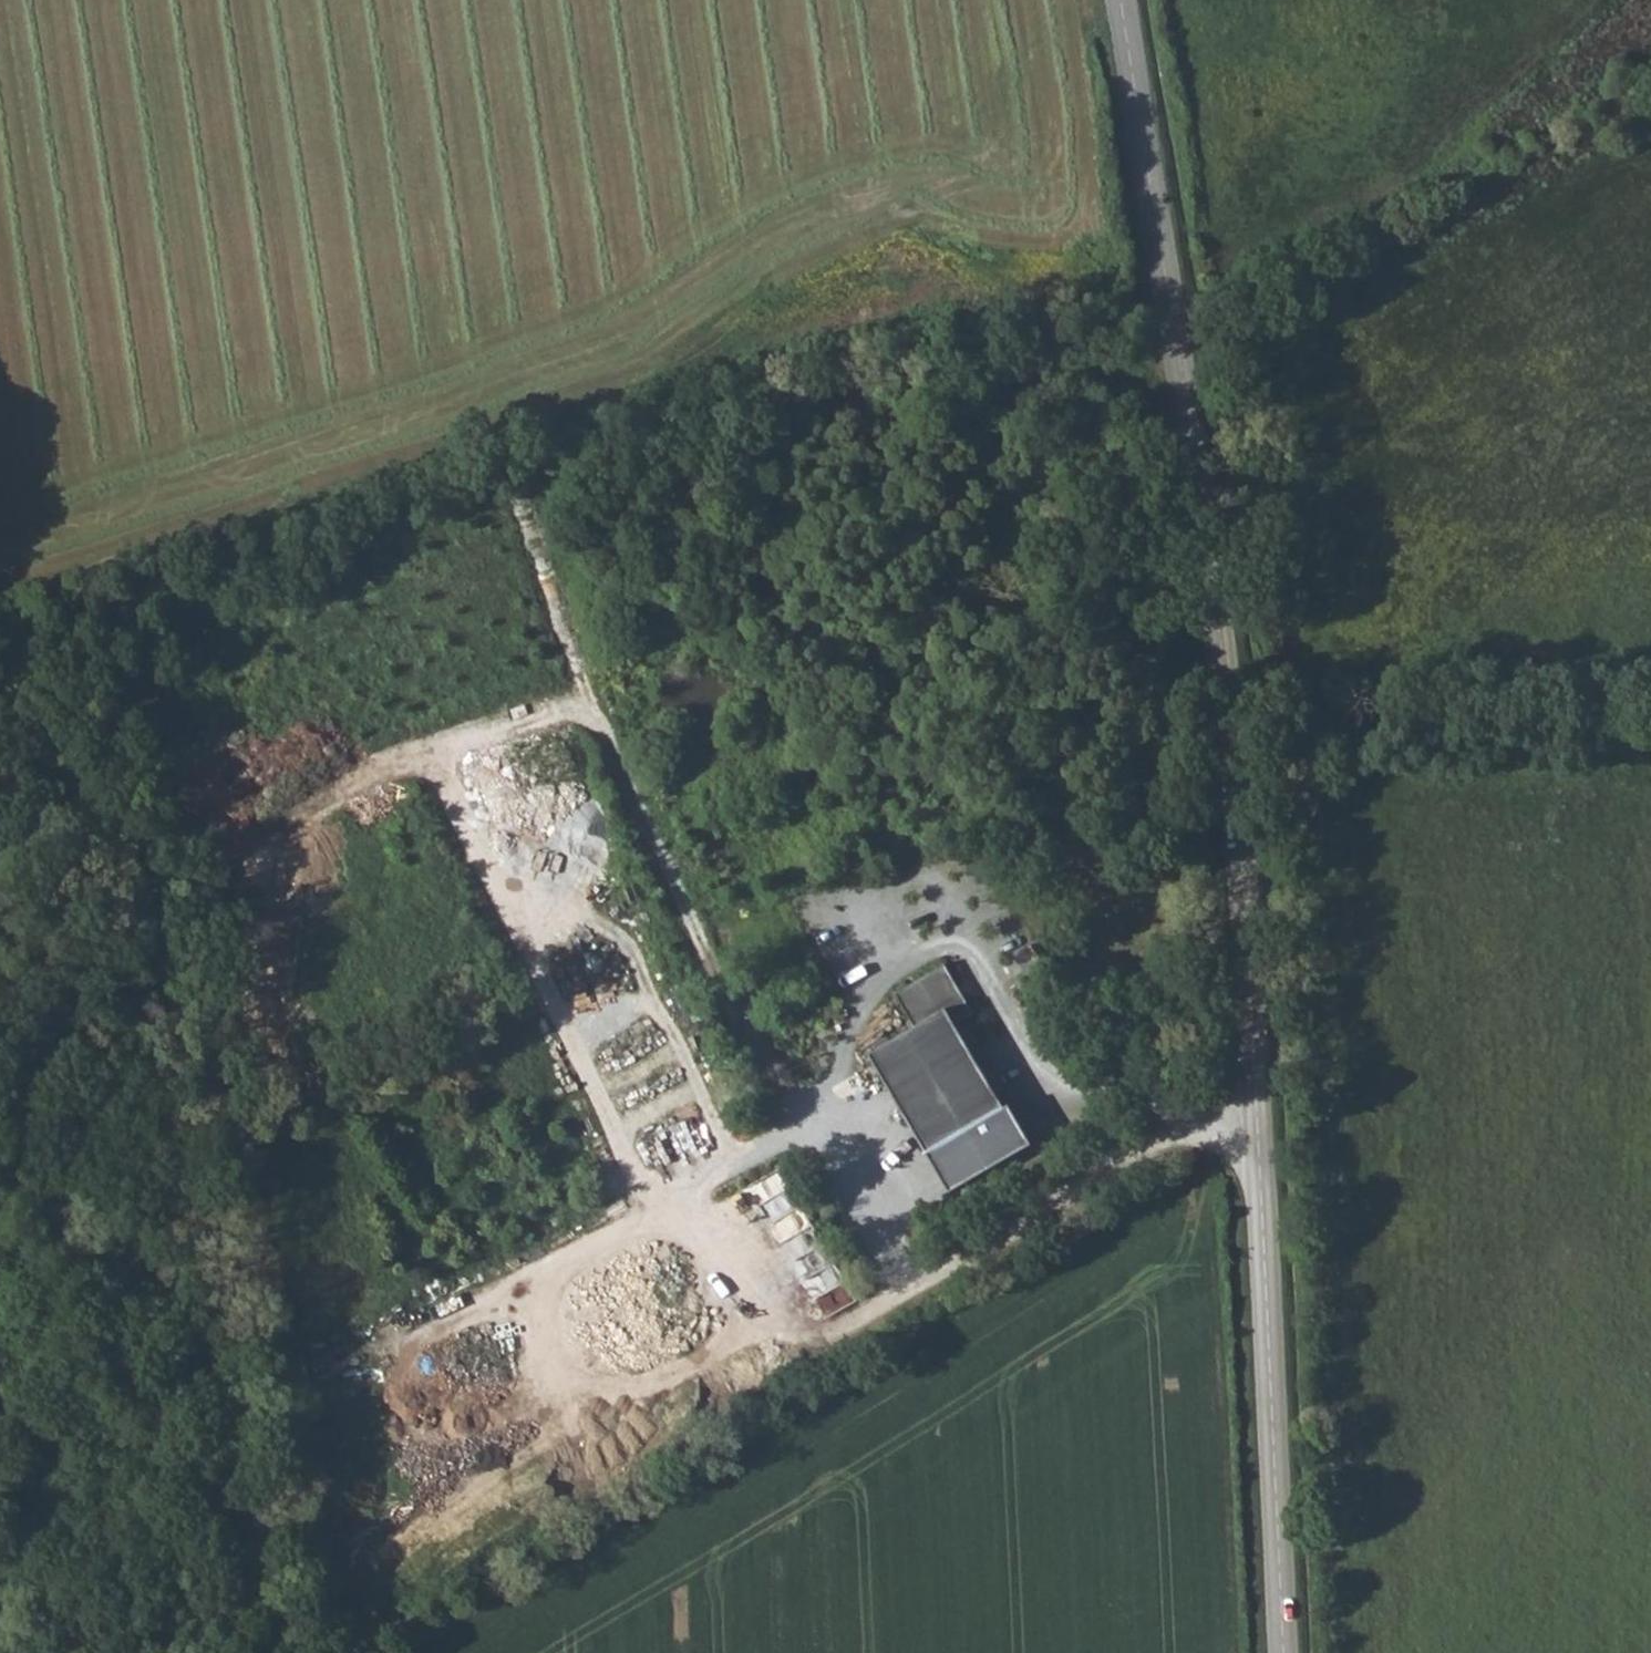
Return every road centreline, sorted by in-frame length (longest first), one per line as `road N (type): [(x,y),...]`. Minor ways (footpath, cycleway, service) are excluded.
road 1 (tertiary): [(1123,0),(1215,582),(1253,1020),(1283,1652)]
road 2 (track): [(562,1017),(433,745),(529,706),(561,703),(592,714),(624,747),(761,1050),(811,1113)]

